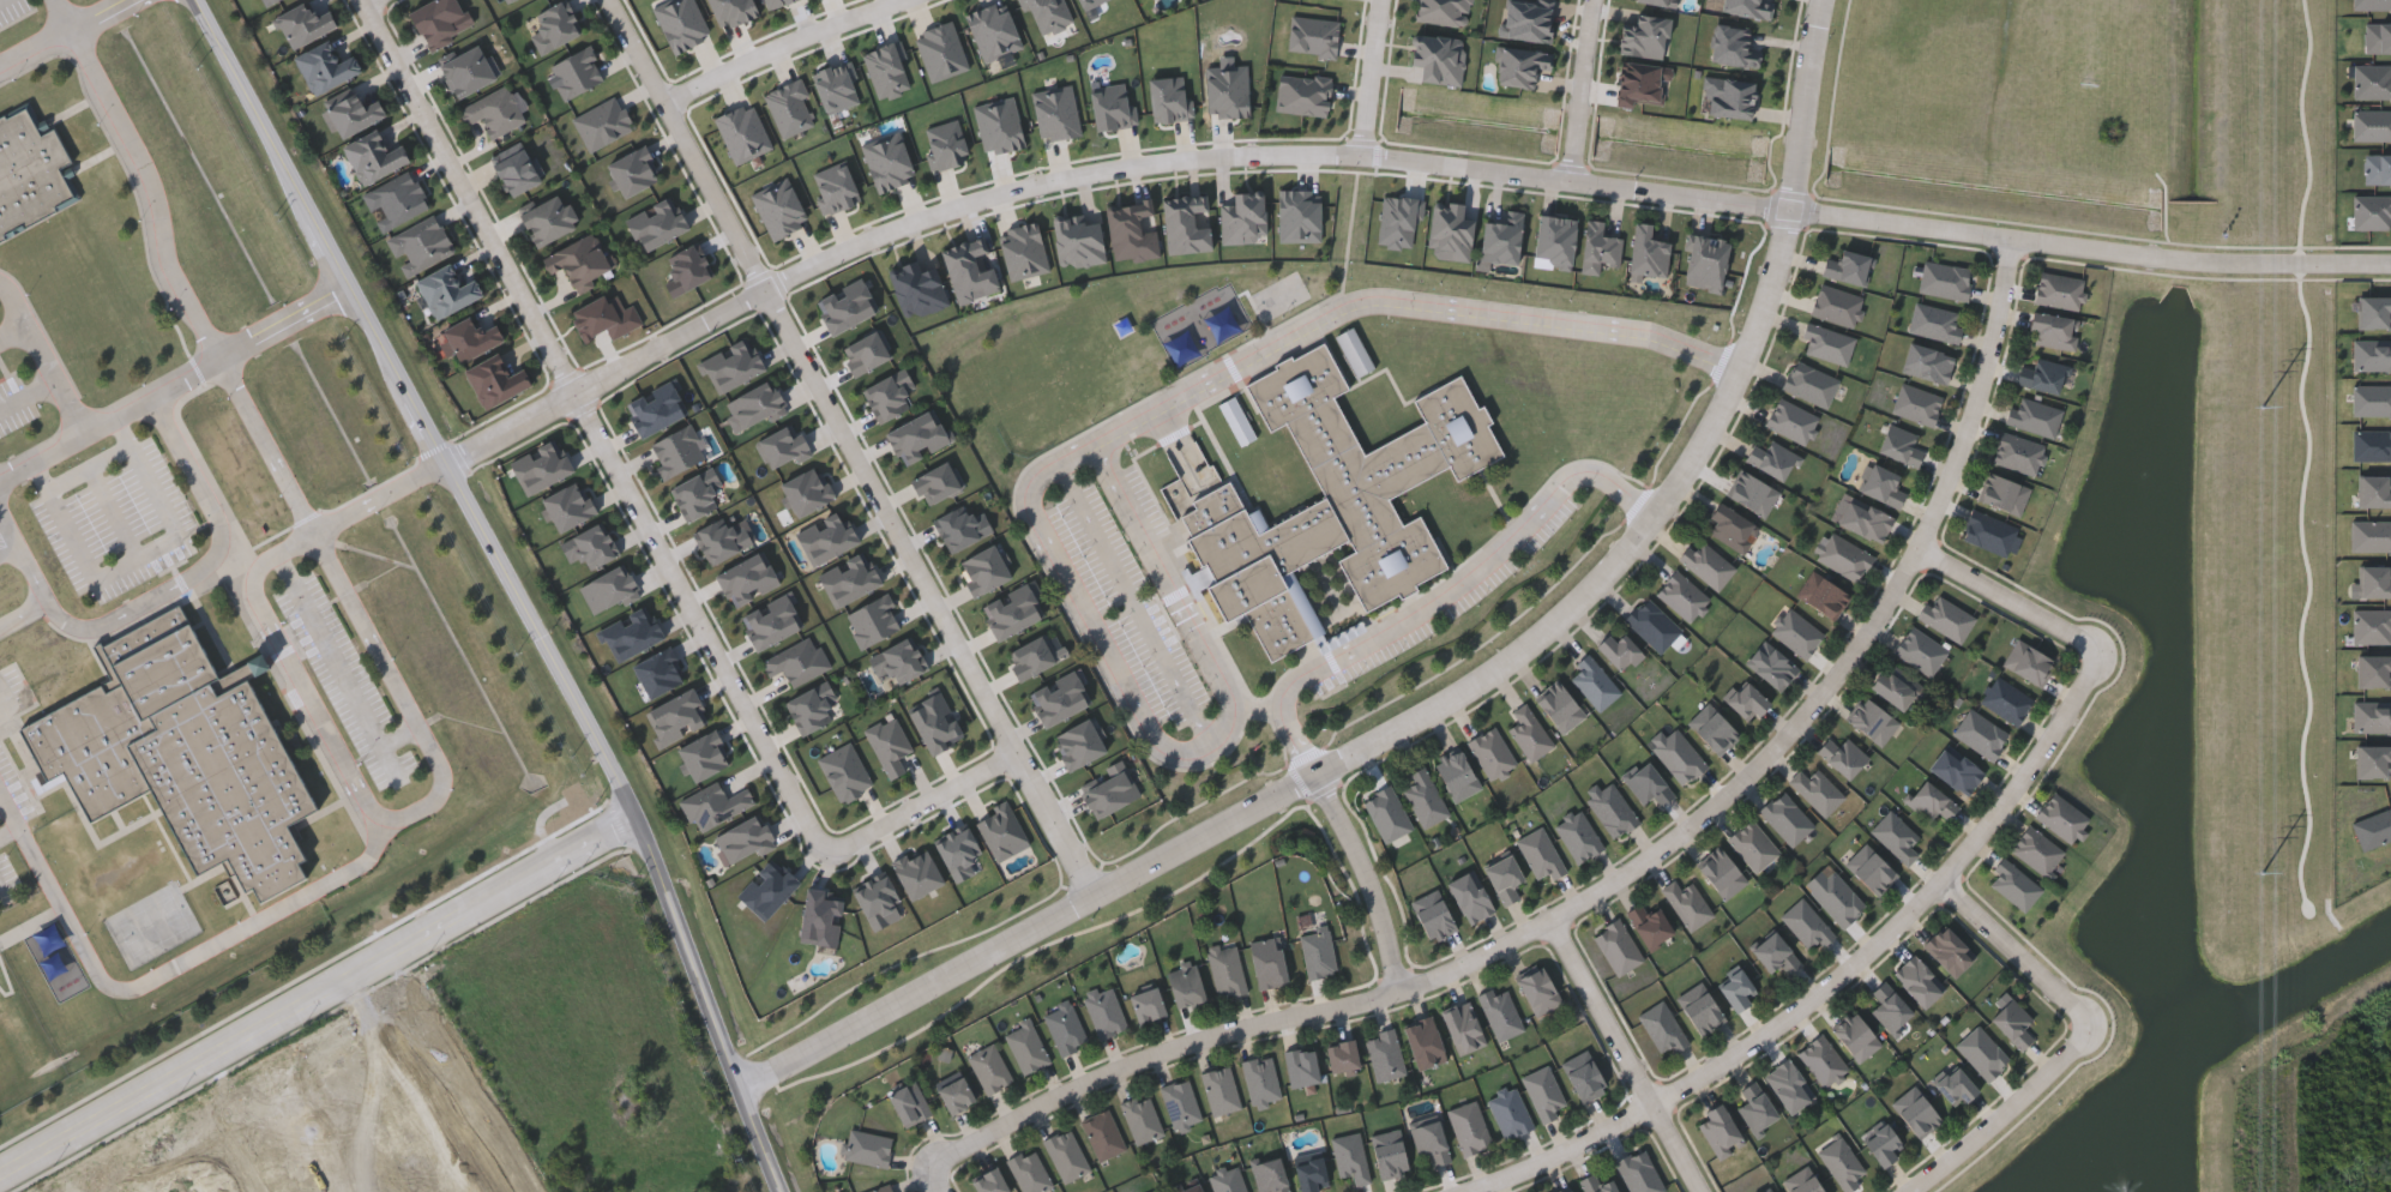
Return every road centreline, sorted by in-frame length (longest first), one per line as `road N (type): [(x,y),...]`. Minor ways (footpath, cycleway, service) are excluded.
road 1 (residential): [(2390,262),(2194,260),(1362,157),(1231,155),(1020,187),(861,242),(445,464)]
road 2 (tertiary): [(1826,0),(1779,281),(1734,393),(1619,559),(1501,657),(1367,741),(742,1090)]
road 3 (residential): [(923,1161),(1077,1084),(1401,989),(1496,950),(1727,799),(1897,592),(1964,448),(2012,237)]
road 4 (tertiary): [(198,0),(638,819),(783,1191)]
road 5 (residential): [(611,0),(1096,898)]
road 6 (residential): [(361,0),(832,859)]
road 7 (residential): [(1469,1191),(1655,1107),(1801,1005),(1943,885),(2019,796),(2106,655)]
road 8 (tertiary): [(0,1171),(638,819)]
road 9 (residential): [(1701,1191),(1552,917)]
road 10 (residential): [(1904,1191),(2022,1098),(2094,1022)]
road 11 (residential): [(668,106),(898,0)]
road 12 (residential): [(1401,989),(1386,923),(1314,770)]
road 13 (residential): [(2106,655),(1917,549)]
road 14 (residential): [(1017,755),(832,859)]
road 15 (residential): [(2094,1022),(1943,885)]
road 16 (residential): [(1601,0),(1571,183)]
road 17 (residential): [(533,1191),(430,1039)]
road 18 (residential): [(1382,0),(1362,157)]

